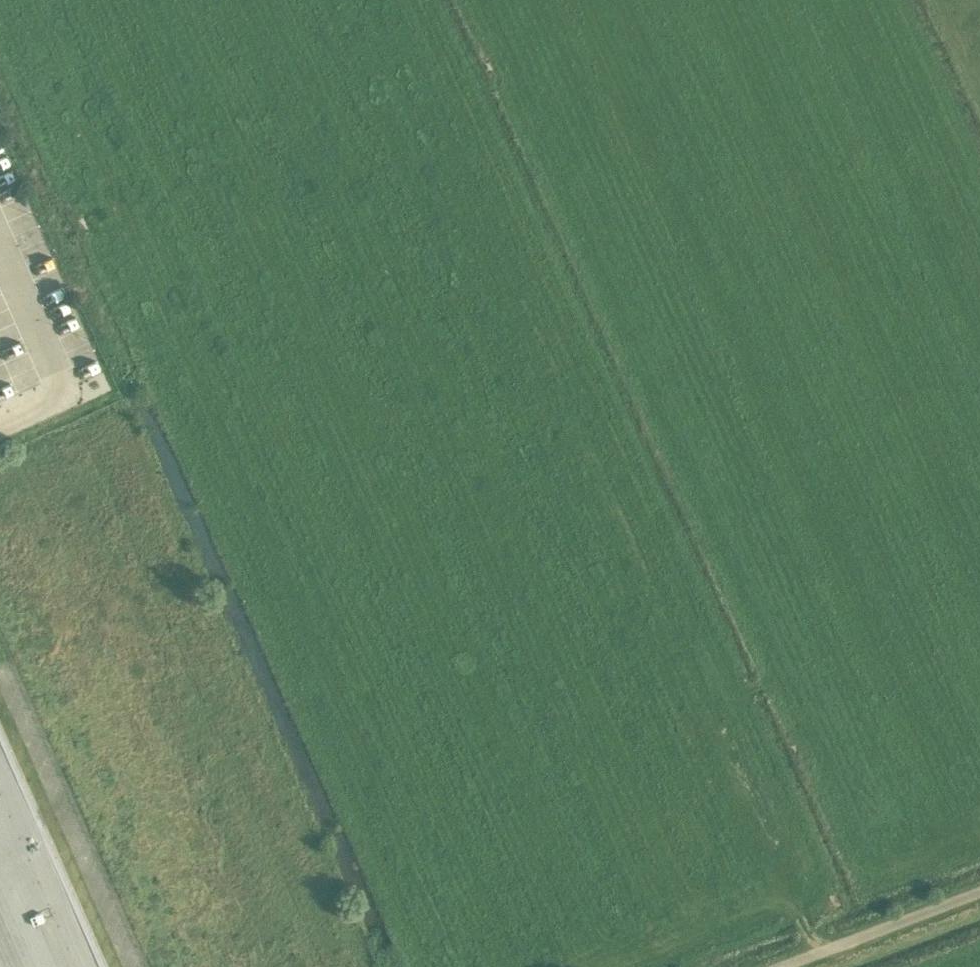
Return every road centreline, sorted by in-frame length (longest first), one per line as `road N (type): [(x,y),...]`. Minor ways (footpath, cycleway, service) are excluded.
road 1 (unclassified): [(773,966),(979,889)]

